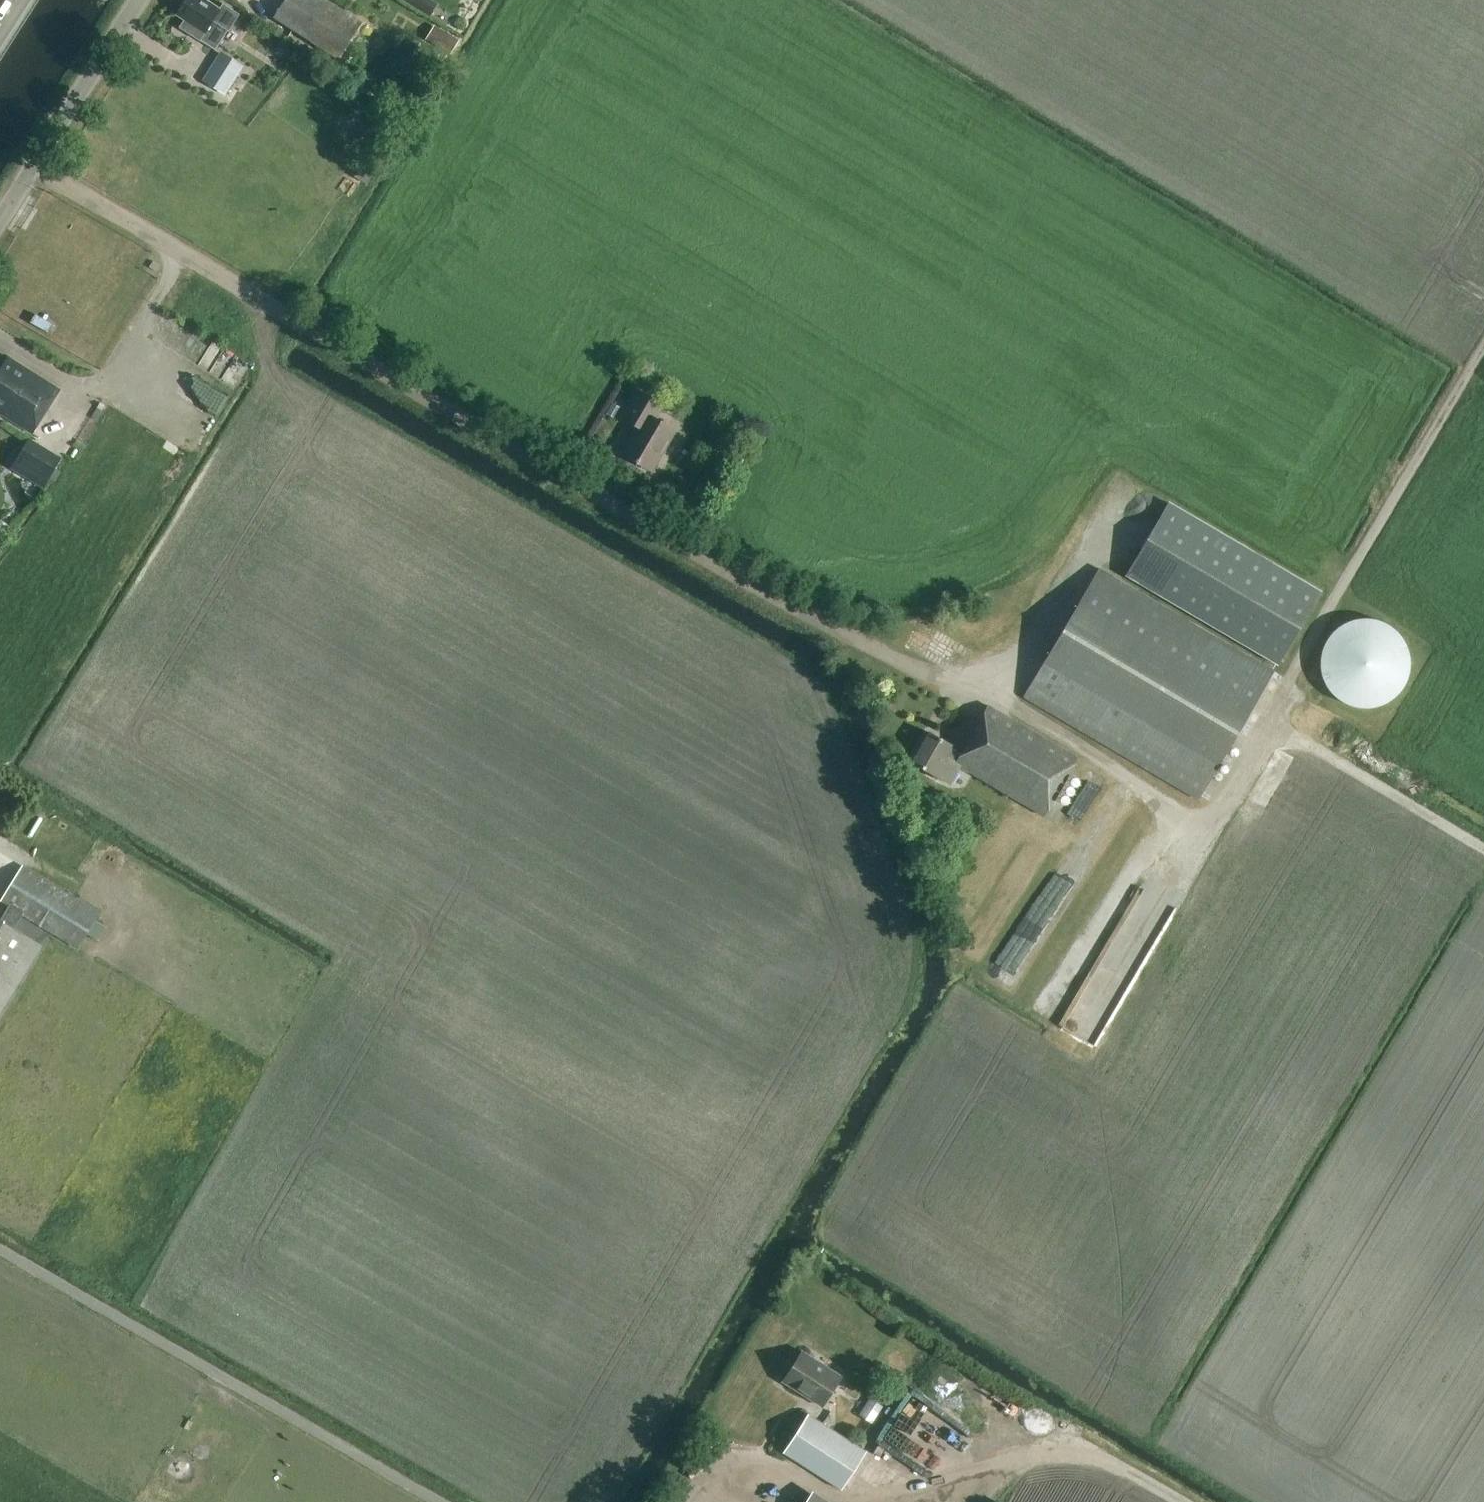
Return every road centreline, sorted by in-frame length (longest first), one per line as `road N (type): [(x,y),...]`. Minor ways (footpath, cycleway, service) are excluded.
road 1 (track): [(1193,812),(988,689),(928,680),(33,167)]
road 2 (unclassified): [(440,1501),(0,1249)]
road 3 (unclassified): [(0,221),(139,0)]
road 4 (track): [(1027,1454),(1077,1450),(1182,1501)]

